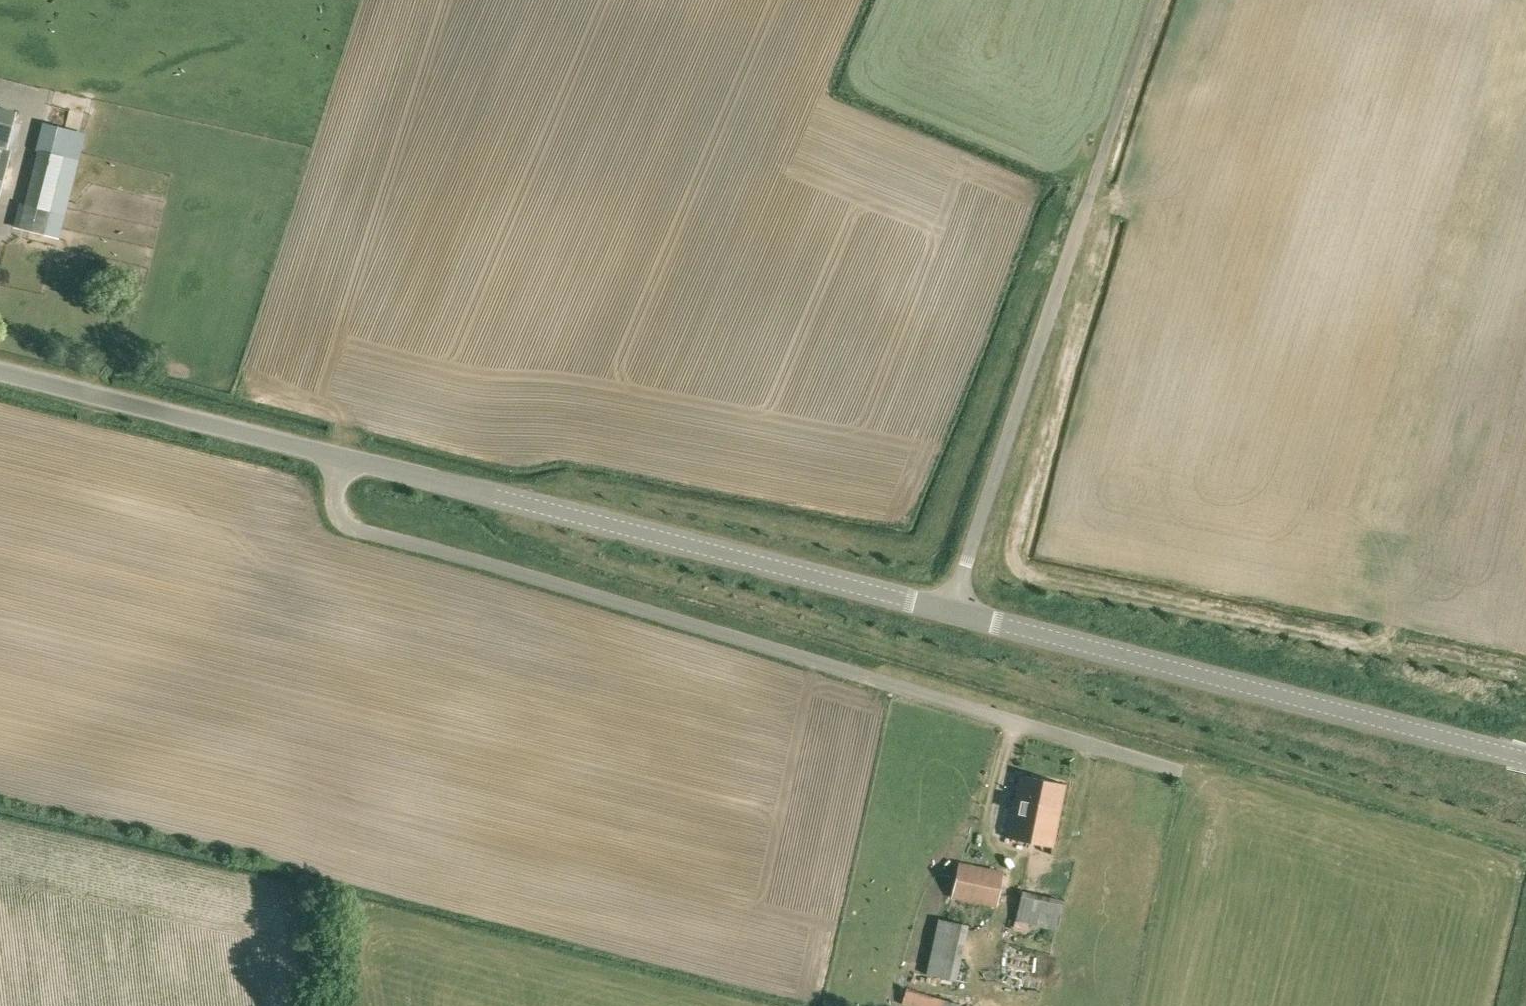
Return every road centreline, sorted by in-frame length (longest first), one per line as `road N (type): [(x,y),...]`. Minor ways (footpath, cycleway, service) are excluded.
road 1 (unclassified): [(1525,763),(0,372)]

